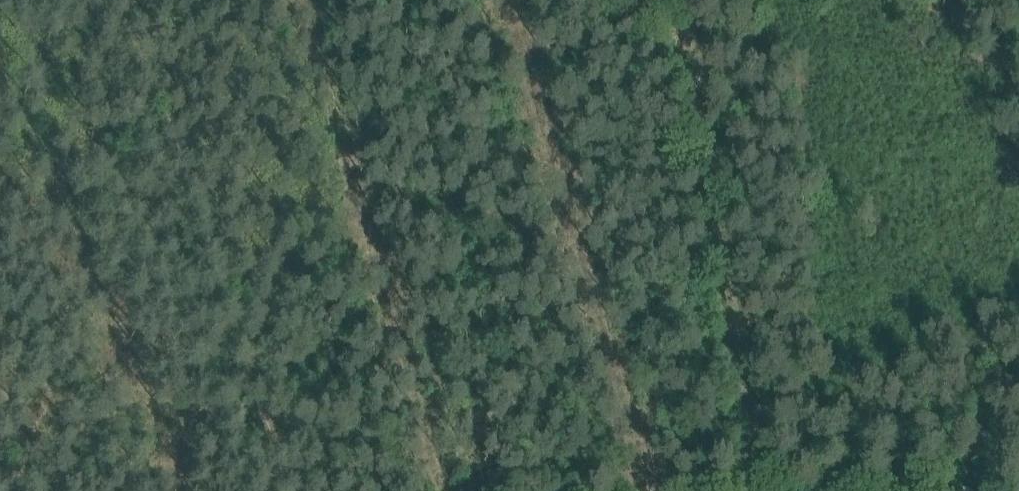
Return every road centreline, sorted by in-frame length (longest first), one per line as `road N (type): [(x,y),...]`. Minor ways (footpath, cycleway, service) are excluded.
road 1 (track): [(291,490),(128,0)]
road 2 (track): [(666,17),(701,53),(774,490)]

